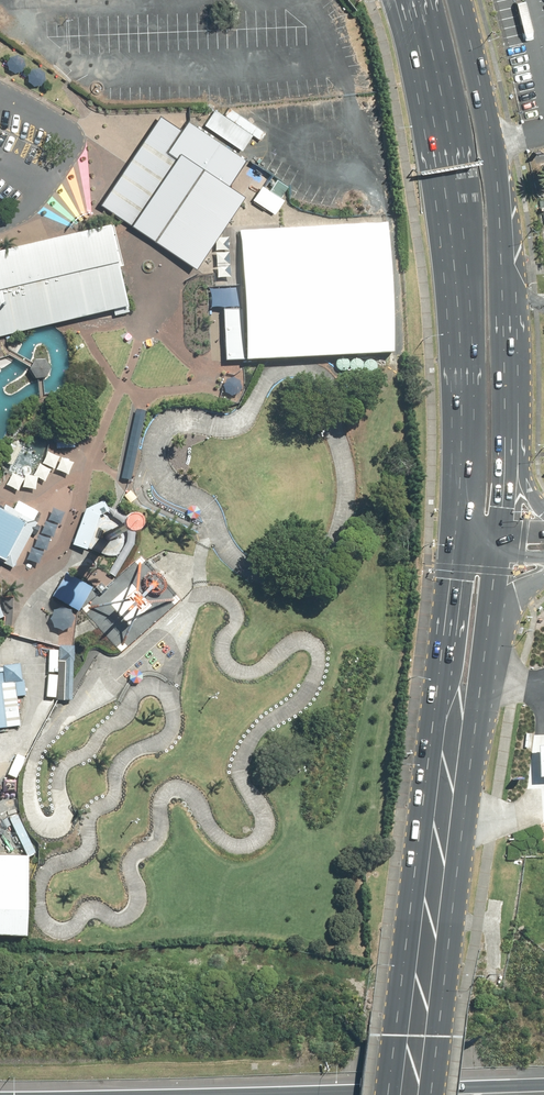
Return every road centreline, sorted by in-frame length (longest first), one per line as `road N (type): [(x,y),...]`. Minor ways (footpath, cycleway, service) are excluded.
road 1 (primary): [(391,1094),(453,553)]
road 2 (primary): [(456,528),(456,279),(423,37)]
road 3 (primary): [(486,642),(426,1094)]
road 4 (primary): [(458,0),(495,159),(504,430)]
road 5 (motorway): [(151,1094),(543,1085)]

